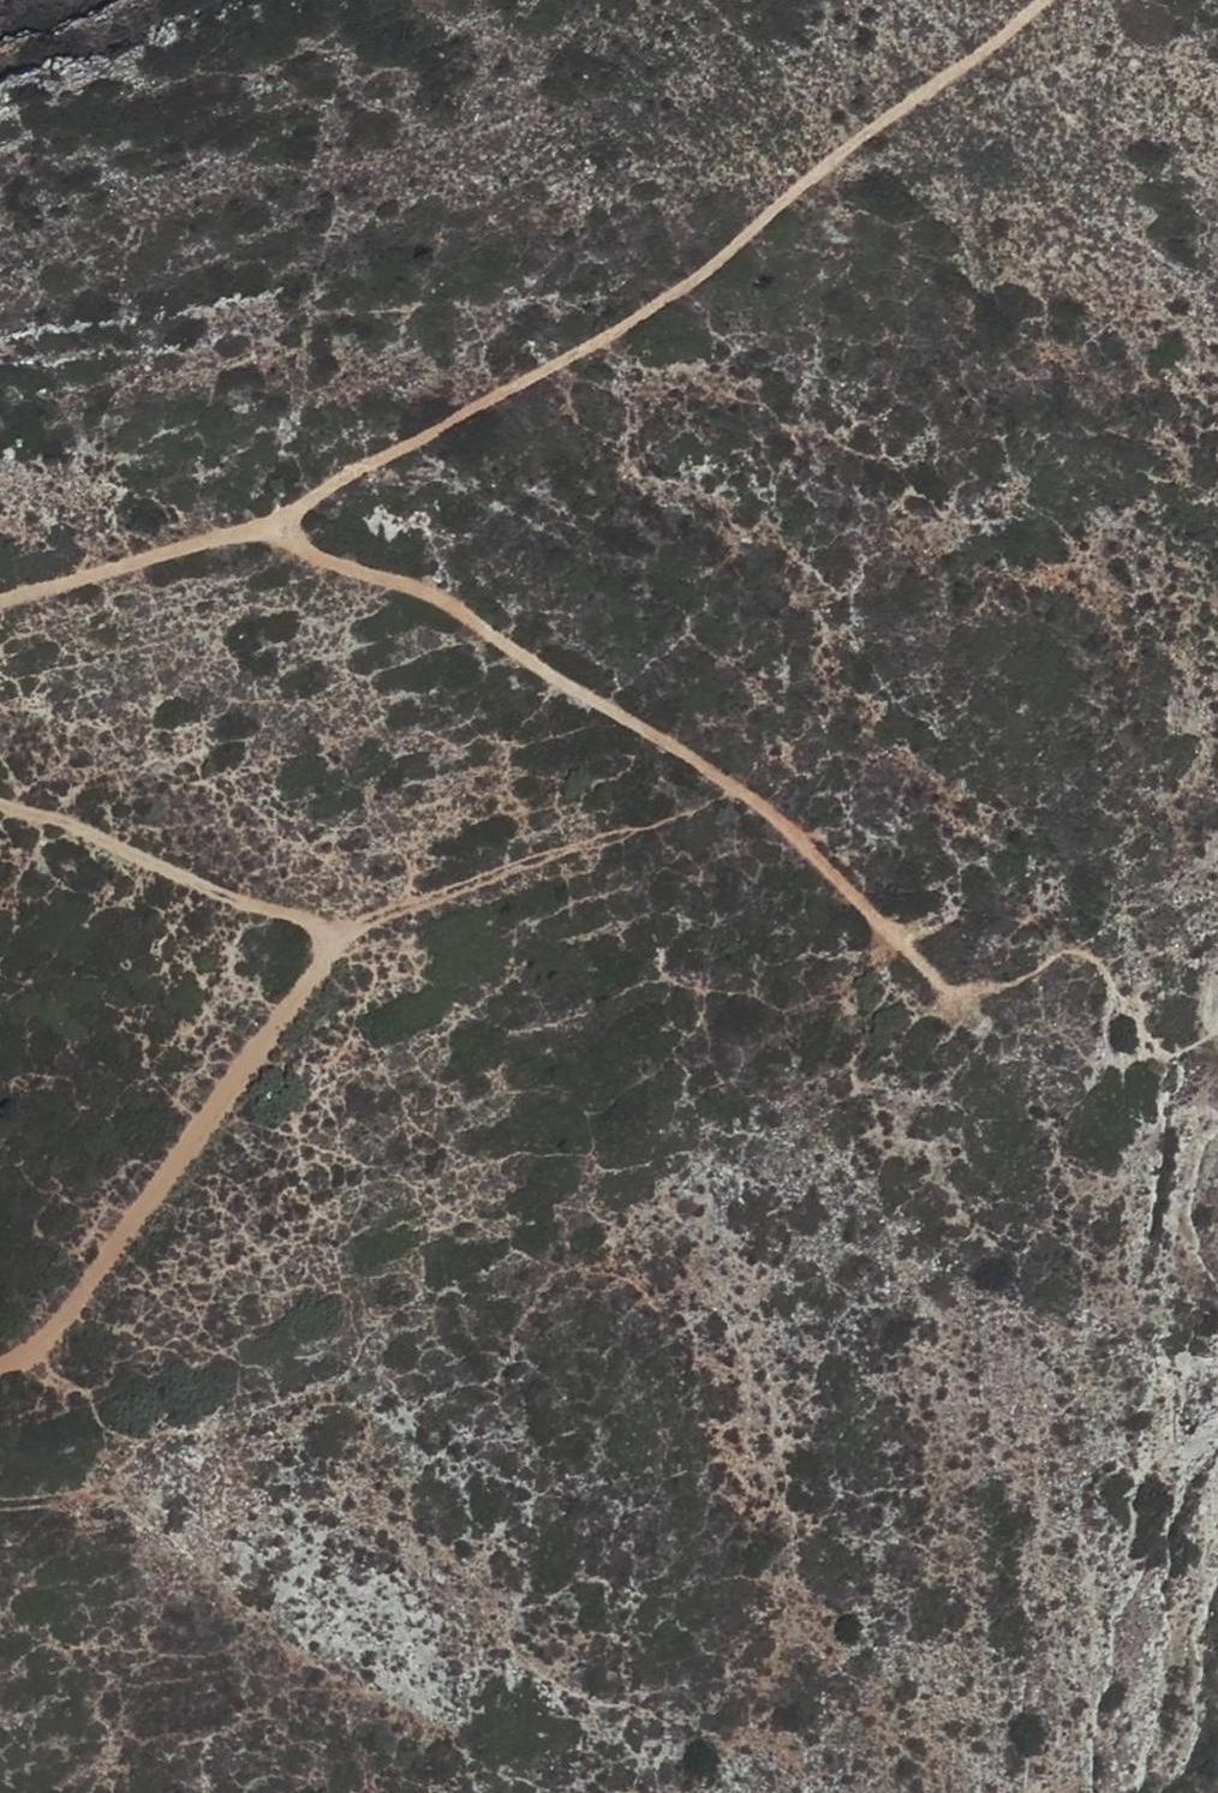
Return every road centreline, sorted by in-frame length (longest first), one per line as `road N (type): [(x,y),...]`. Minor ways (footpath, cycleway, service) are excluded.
road 1 (track): [(0,792),(167,869),(293,904),(314,918),(322,957),(36,1356),(0,1372)]

